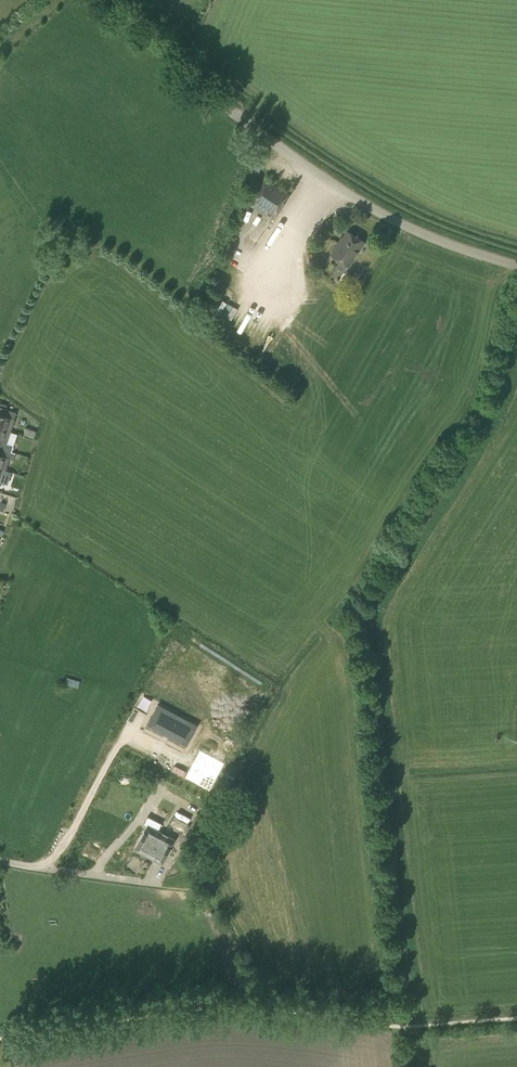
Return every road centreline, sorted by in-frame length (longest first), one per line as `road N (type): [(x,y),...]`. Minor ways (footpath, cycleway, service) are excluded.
road 1 (unclassified): [(516,264),(412,228),(346,193),(229,110),(113,0)]

